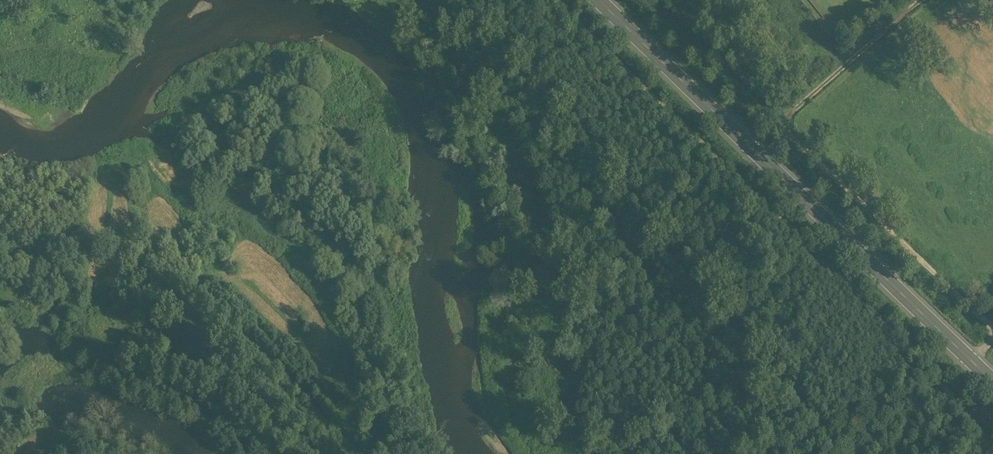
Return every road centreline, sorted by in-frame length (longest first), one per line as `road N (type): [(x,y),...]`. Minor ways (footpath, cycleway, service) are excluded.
road 1 (track): [(935,384),(818,264),(779,211),(552,0)]
road 2 (secondary): [(971,361),(598,0)]
road 3 (track): [(650,0),(992,330)]
road 4 (track): [(924,0),(779,123)]

